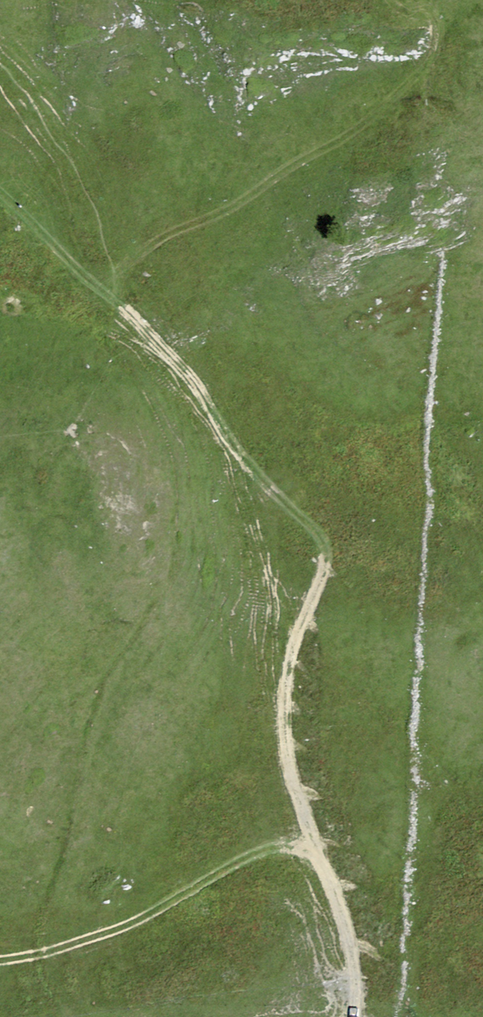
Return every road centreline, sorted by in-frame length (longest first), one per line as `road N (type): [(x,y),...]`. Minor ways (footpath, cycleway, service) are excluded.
road 1 (track): [(357,1016),(355,959),(286,739),(288,673),(318,587),(320,543),(234,447),(178,358),(119,304)]
road 2 (track): [(119,304),(123,267),(394,103),(436,50),(434,19)]
road 3 (track): [(0,959),(137,920),(268,851),(327,863)]
road 4 (track): [(119,304),(0,199)]

